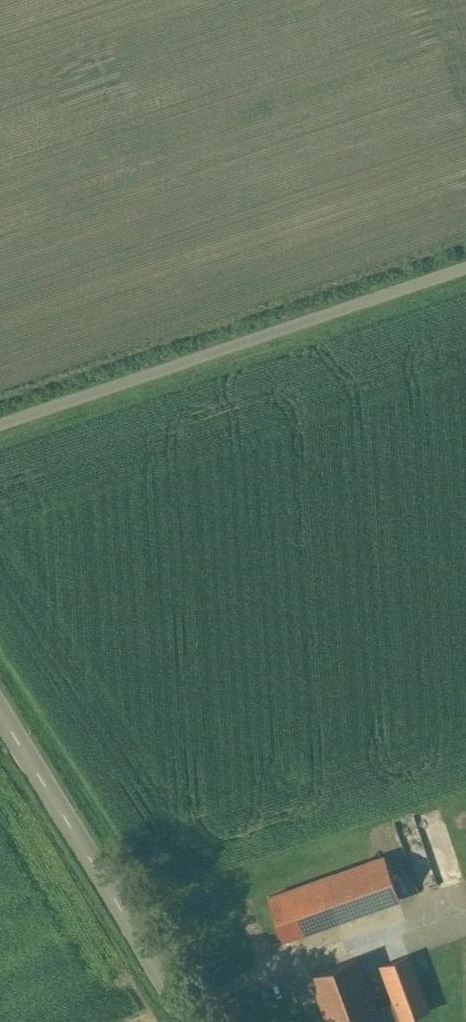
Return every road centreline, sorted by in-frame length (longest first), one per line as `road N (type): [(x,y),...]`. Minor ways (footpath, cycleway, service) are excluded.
road 1 (unclassified): [(0,424),(465,267)]
road 2 (tertiary): [(0,715),(183,1021)]

